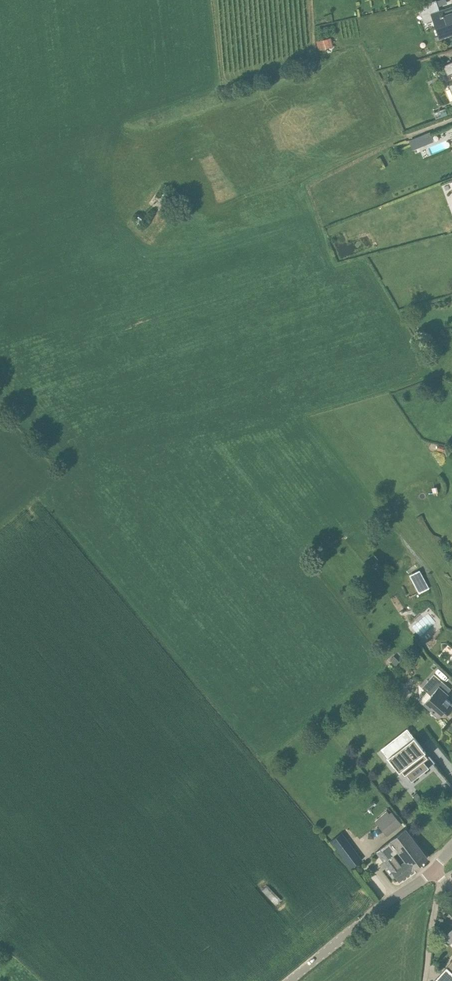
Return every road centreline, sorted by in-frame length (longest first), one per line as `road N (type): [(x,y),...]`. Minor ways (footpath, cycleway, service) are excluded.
road 1 (tertiary): [(289,980),(433,870)]

